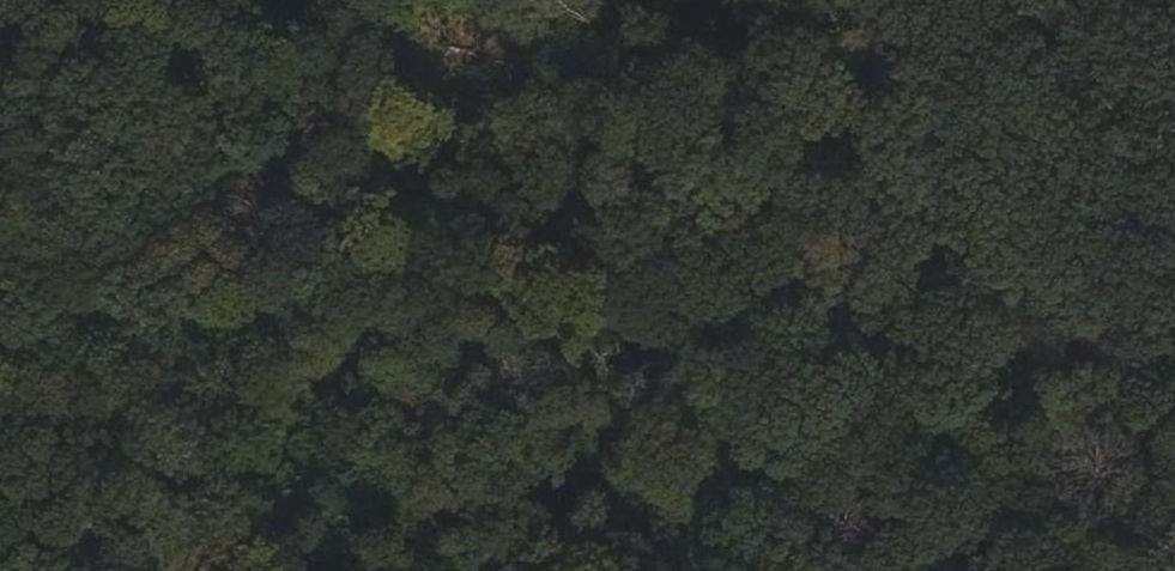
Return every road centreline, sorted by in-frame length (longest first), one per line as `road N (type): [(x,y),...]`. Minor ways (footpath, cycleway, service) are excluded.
road 1 (track): [(1055,0),(752,570)]

